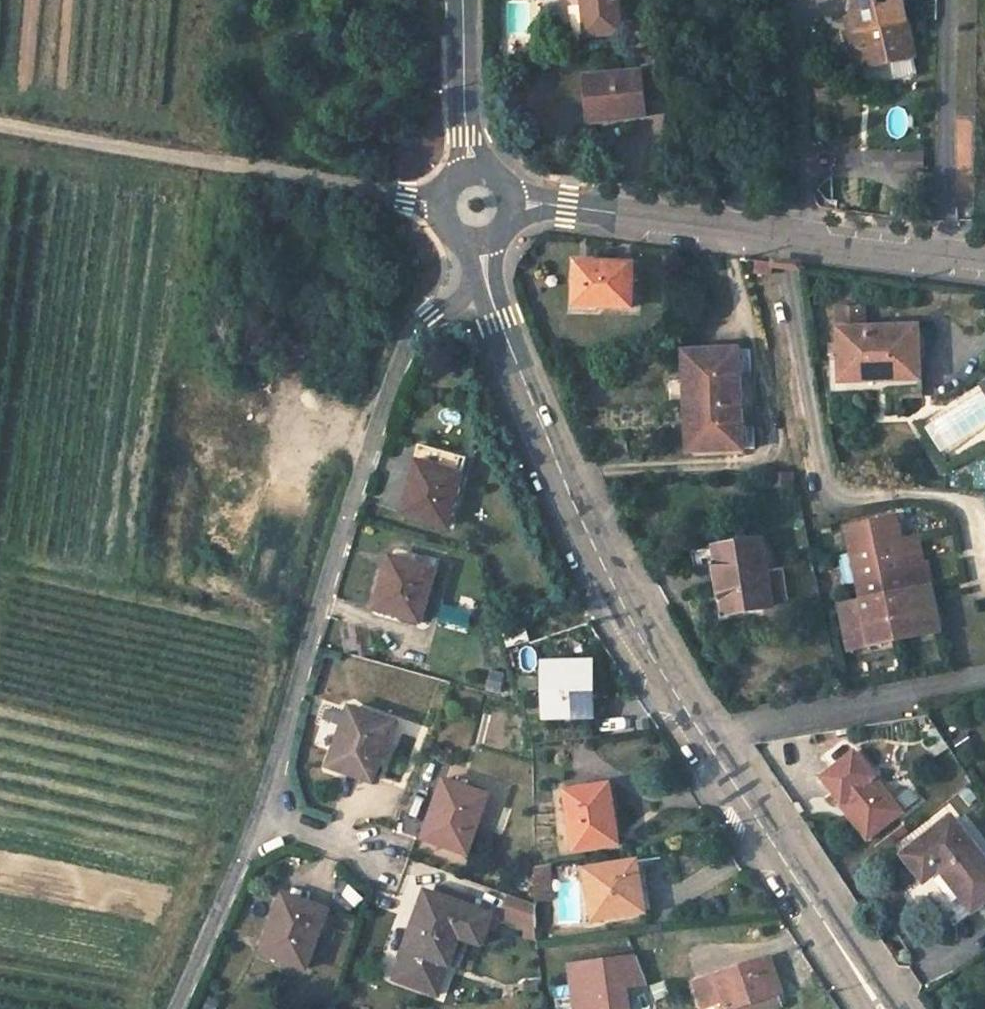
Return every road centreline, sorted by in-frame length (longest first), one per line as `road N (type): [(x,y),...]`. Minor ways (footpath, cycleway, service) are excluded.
road 1 (unclassified): [(483,283),(427,316),(399,360),(257,819)]
road 2 (tertiary): [(483,283),(557,468),(646,646),(704,737)]
road 3 (unclassified): [(984,261),(516,204)]
road 4 (residential): [(427,209),(0,130)]
road 5 (tertiary): [(704,737),(873,1008)]
road 6 (residential): [(984,681),(704,737)]
road 7 (unclassified): [(257,819),(173,1008)]
road 8 (tertiary): [(469,155),(459,0)]
road 9 (residential): [(257,819),(377,859)]

